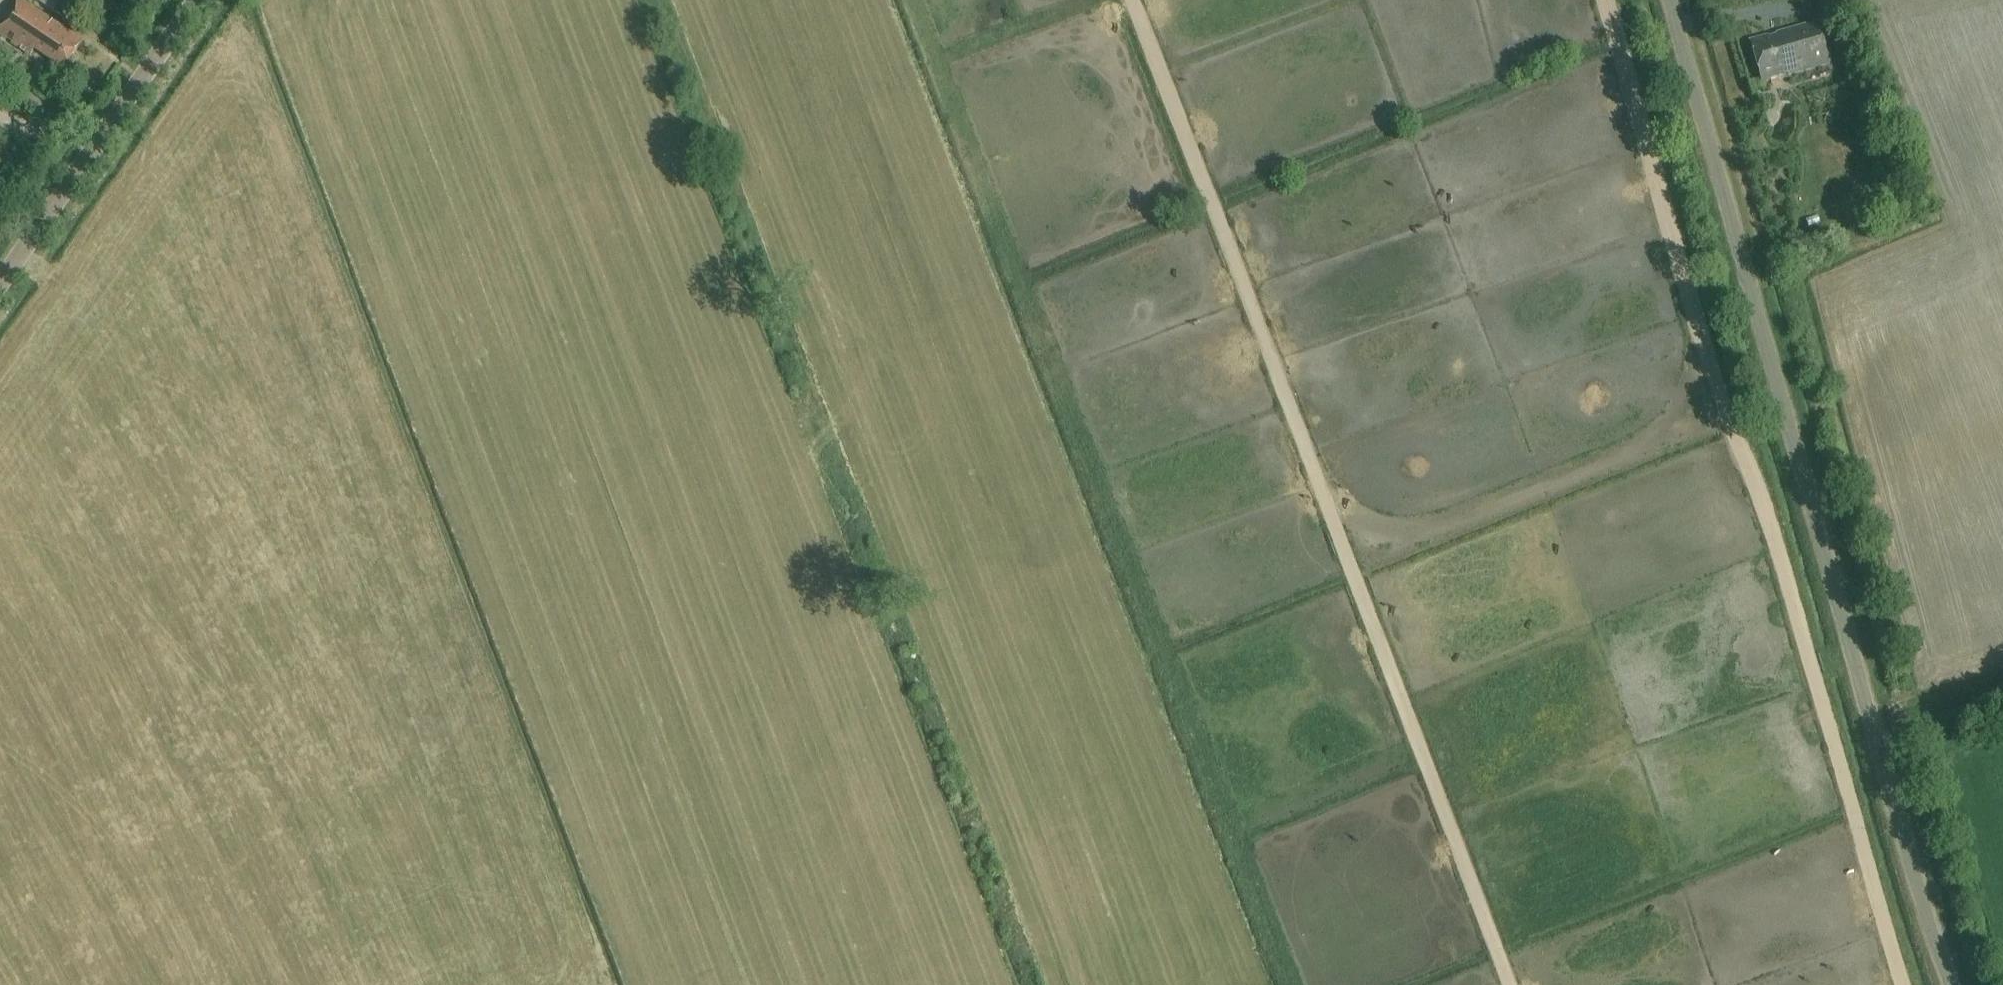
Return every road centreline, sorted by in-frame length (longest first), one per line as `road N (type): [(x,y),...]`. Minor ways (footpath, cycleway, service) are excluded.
road 1 (unclassified): [(1953,984),(1875,736),(1672,0)]
road 2 (tertiary): [(0,283),(197,0)]

